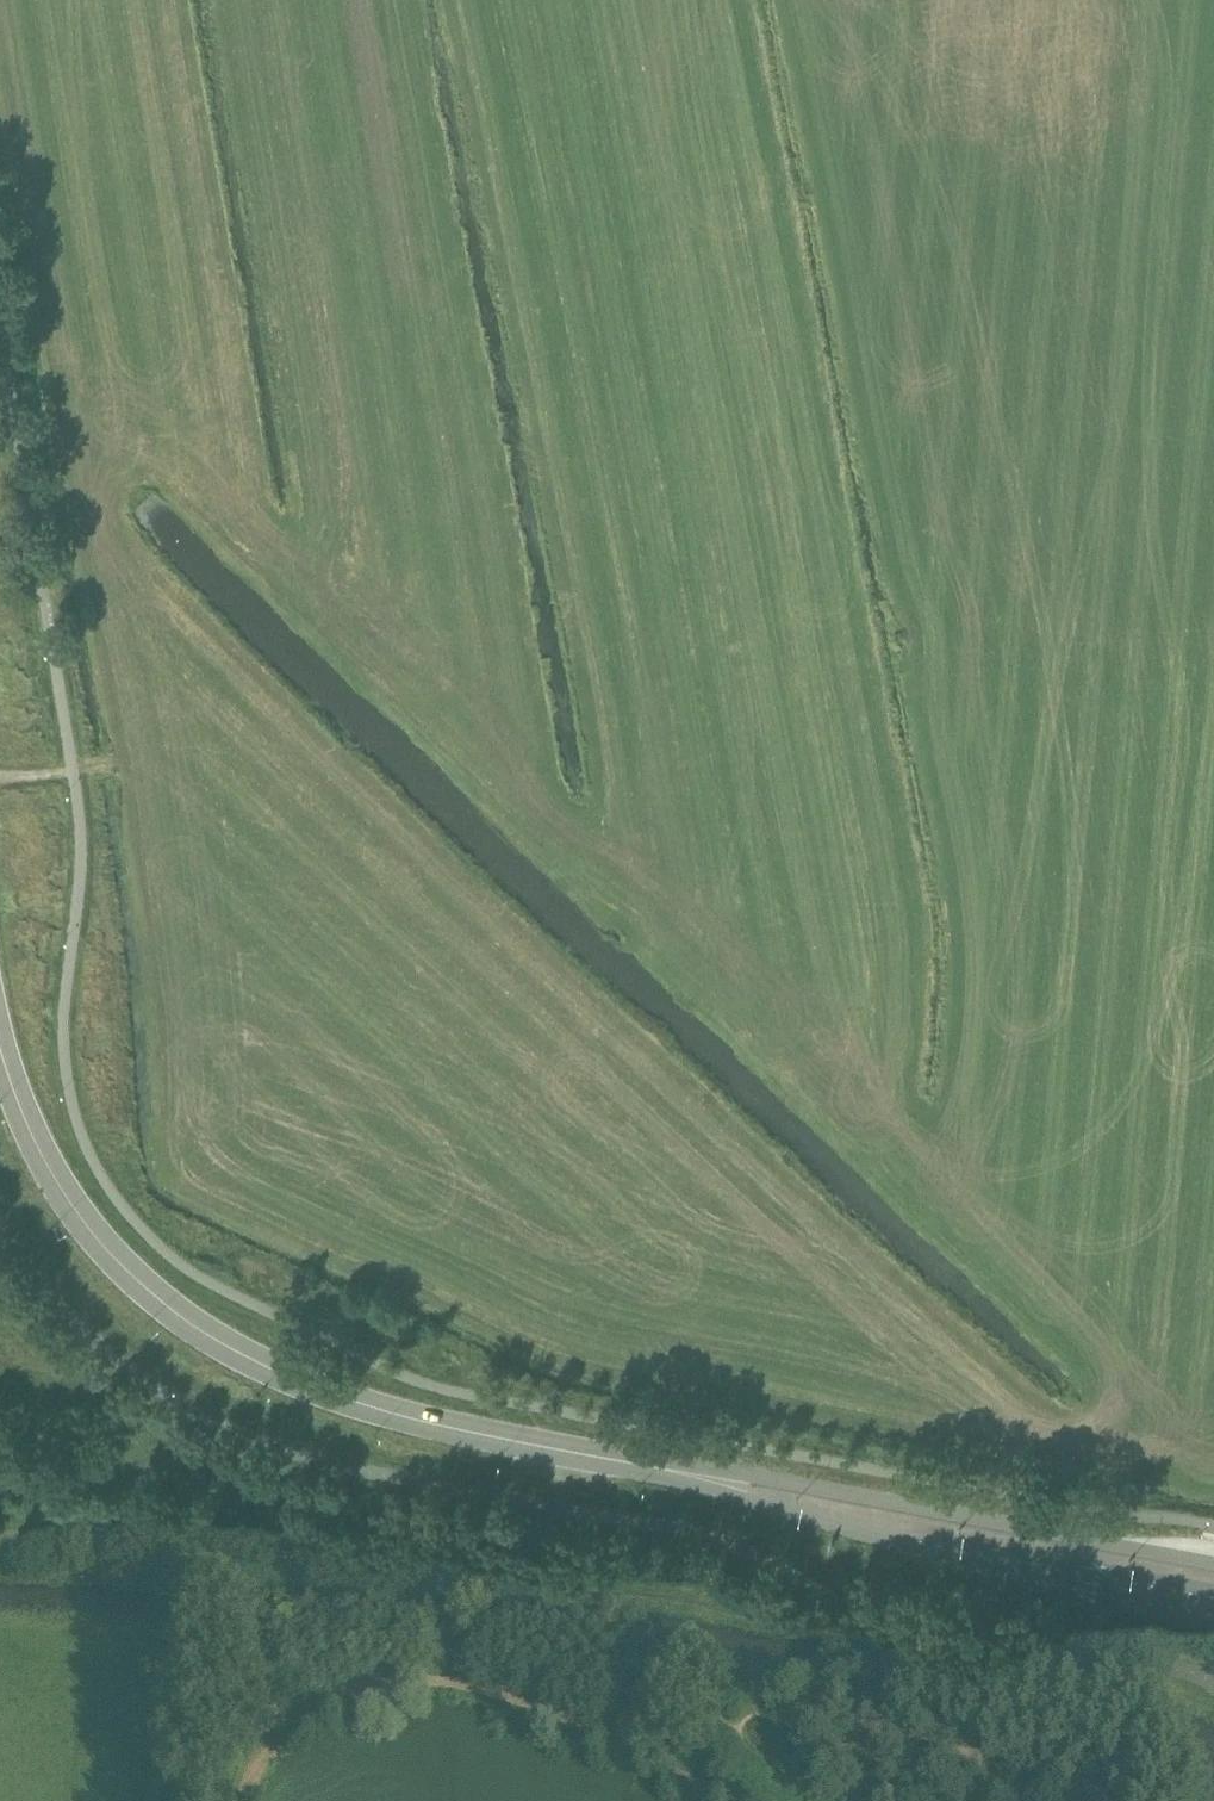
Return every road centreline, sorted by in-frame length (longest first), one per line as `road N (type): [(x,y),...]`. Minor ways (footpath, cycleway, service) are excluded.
road 1 (secondary): [(655,1466),(423,1421),(224,1347),(161,1309),(96,1244),(37,1152),(0,1051)]
road 2 (secondary): [(655,1466),(927,1549),(1213,1607)]
road 3 (secondary): [(1213,1563),(655,1466)]

